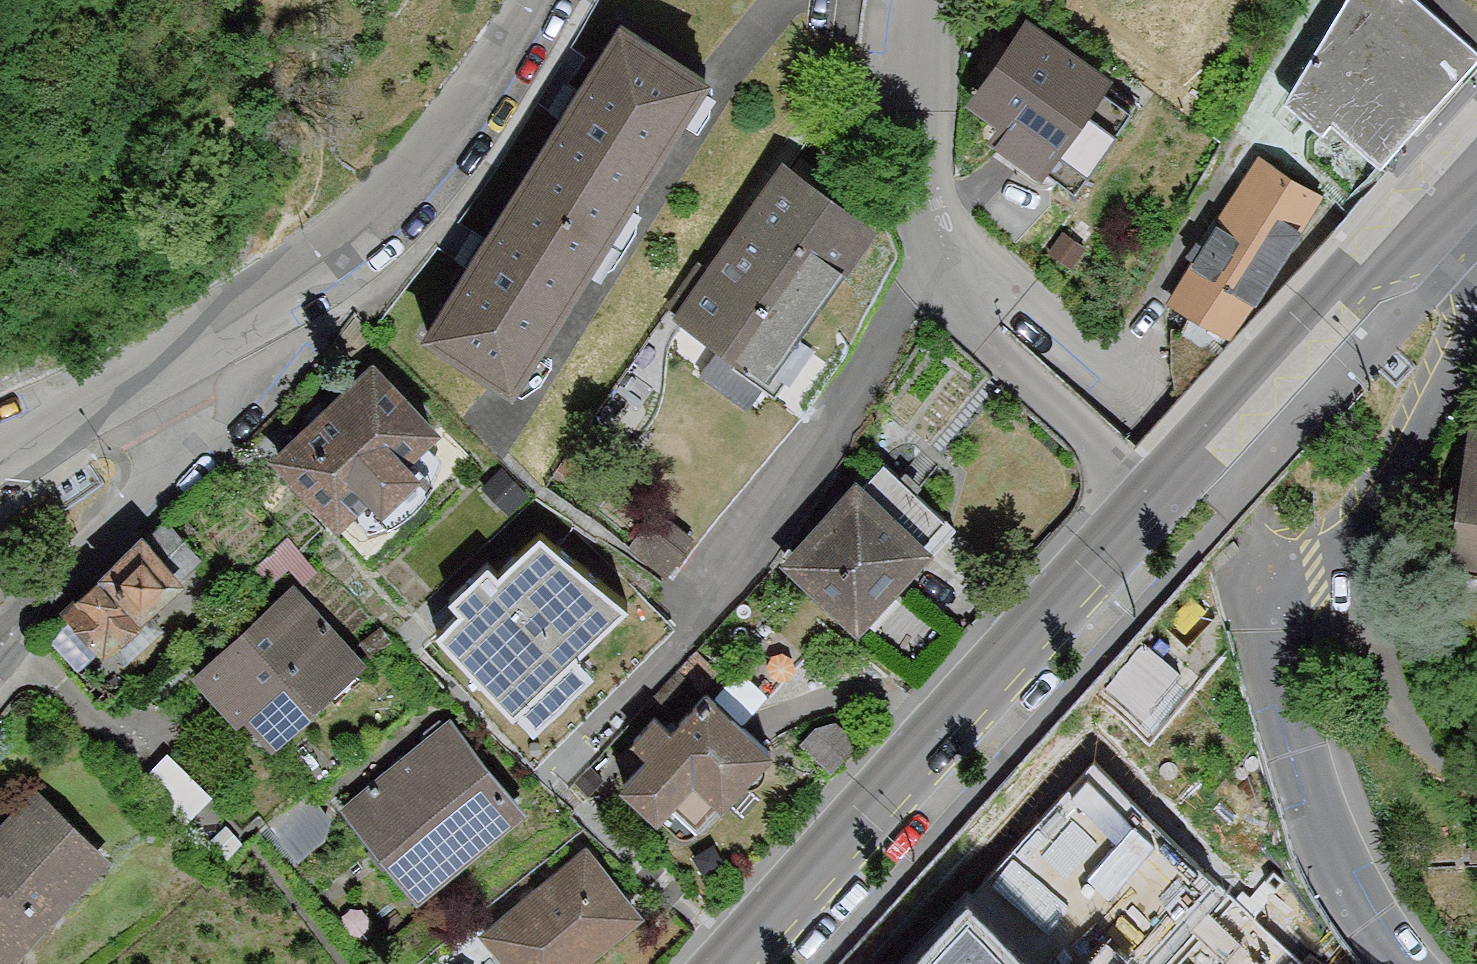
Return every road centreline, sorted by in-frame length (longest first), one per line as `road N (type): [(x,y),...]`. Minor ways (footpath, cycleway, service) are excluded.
road 1 (secondary): [(733,963),(1433,194)]
road 2 (residential): [(918,0),(913,24),(931,238),(976,325),(1276,619)]
road 3 (residential): [(254,311),(212,385),(0,681)]
road 4 (residential): [(543,0),(517,48),(412,176),(254,311)]
road 5 (residential): [(1276,619),(1318,814),(1403,963)]
road 6 (residential): [(1476,311),(1276,619)]
road 7 (residential): [(254,311),(0,458)]

